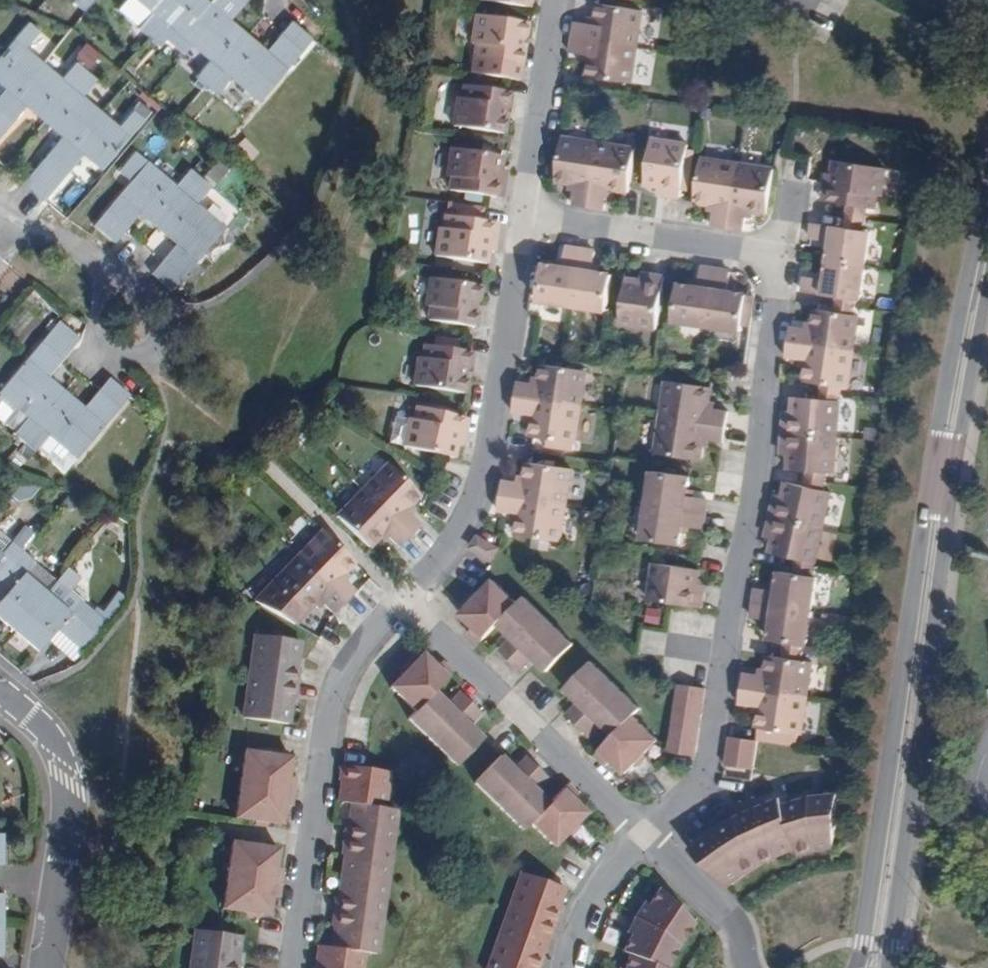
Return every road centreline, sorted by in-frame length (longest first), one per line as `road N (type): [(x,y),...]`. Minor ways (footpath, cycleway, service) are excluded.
road 1 (tertiary): [(987,190),(938,433),(856,967)]
road 2 (tertiary): [(892,967),(956,449),(987,281)]
road 3 (residential): [(522,216),(476,493),(445,550),(403,597)]
road 4 (residential): [(403,597),(357,647),(329,702),(291,967)]
road 5 (residential): [(722,653),(755,476),(777,286),(773,261)]
road 6 (residential): [(403,597),(644,834)]
road 7 (residential): [(47,967),(68,822),(67,777),(44,728),(0,692)]
road 8 (residential): [(773,261),(745,249),(522,216)]
road 9 (residential): [(522,216),(553,0)]
road 10 (residential): [(644,834),(702,777),(722,653)]
road 11 (residential): [(644,834),(731,919),(748,967)]
road 12 (residential): [(120,289),(103,301),(97,321),(105,340),(122,350),(143,348),(158,333),(160,313),(149,295)]
road 13 (residential): [(563,967),(599,887),(644,834)]
road 14 (residential): [(120,289),(97,259),(0,205)]

